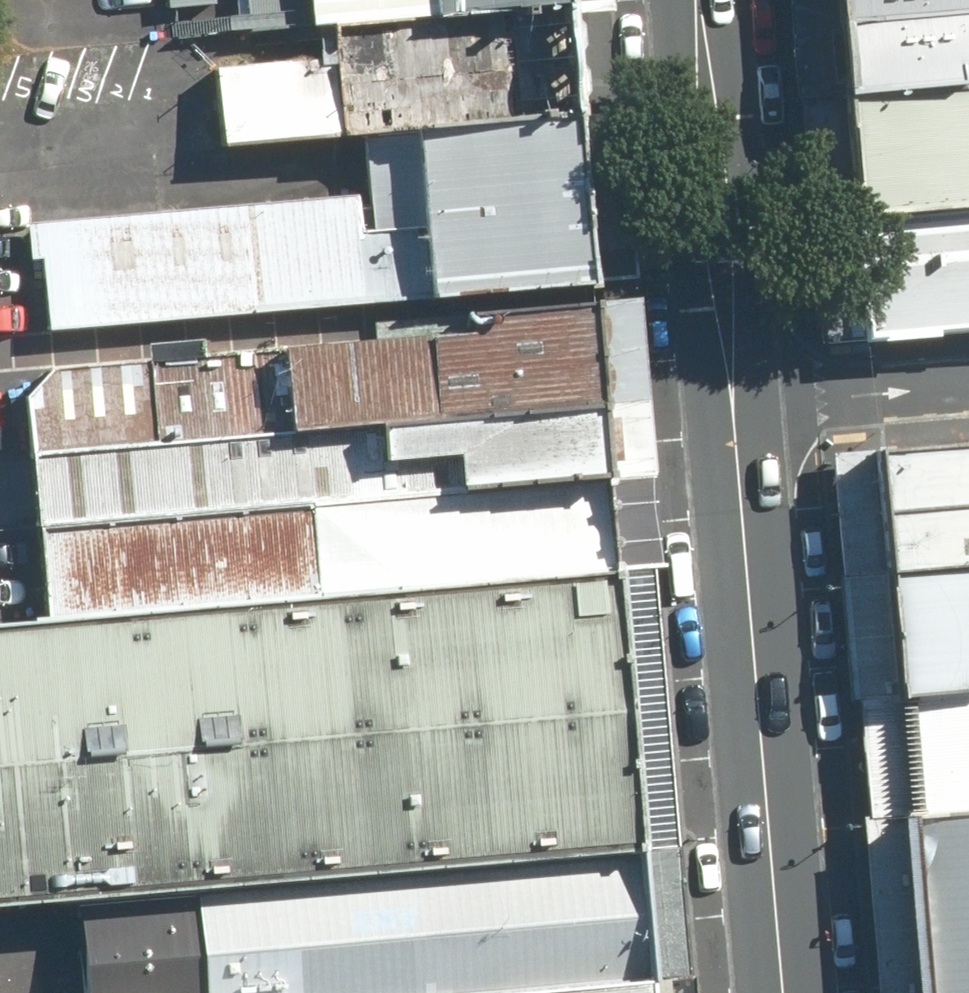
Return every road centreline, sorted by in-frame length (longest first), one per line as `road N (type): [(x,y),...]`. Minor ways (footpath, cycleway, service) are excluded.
road 1 (tertiary): [(733,405),(785,992)]
road 2 (tertiary): [(698,0),(733,405)]
road 3 (unclassified): [(733,405),(968,387)]

